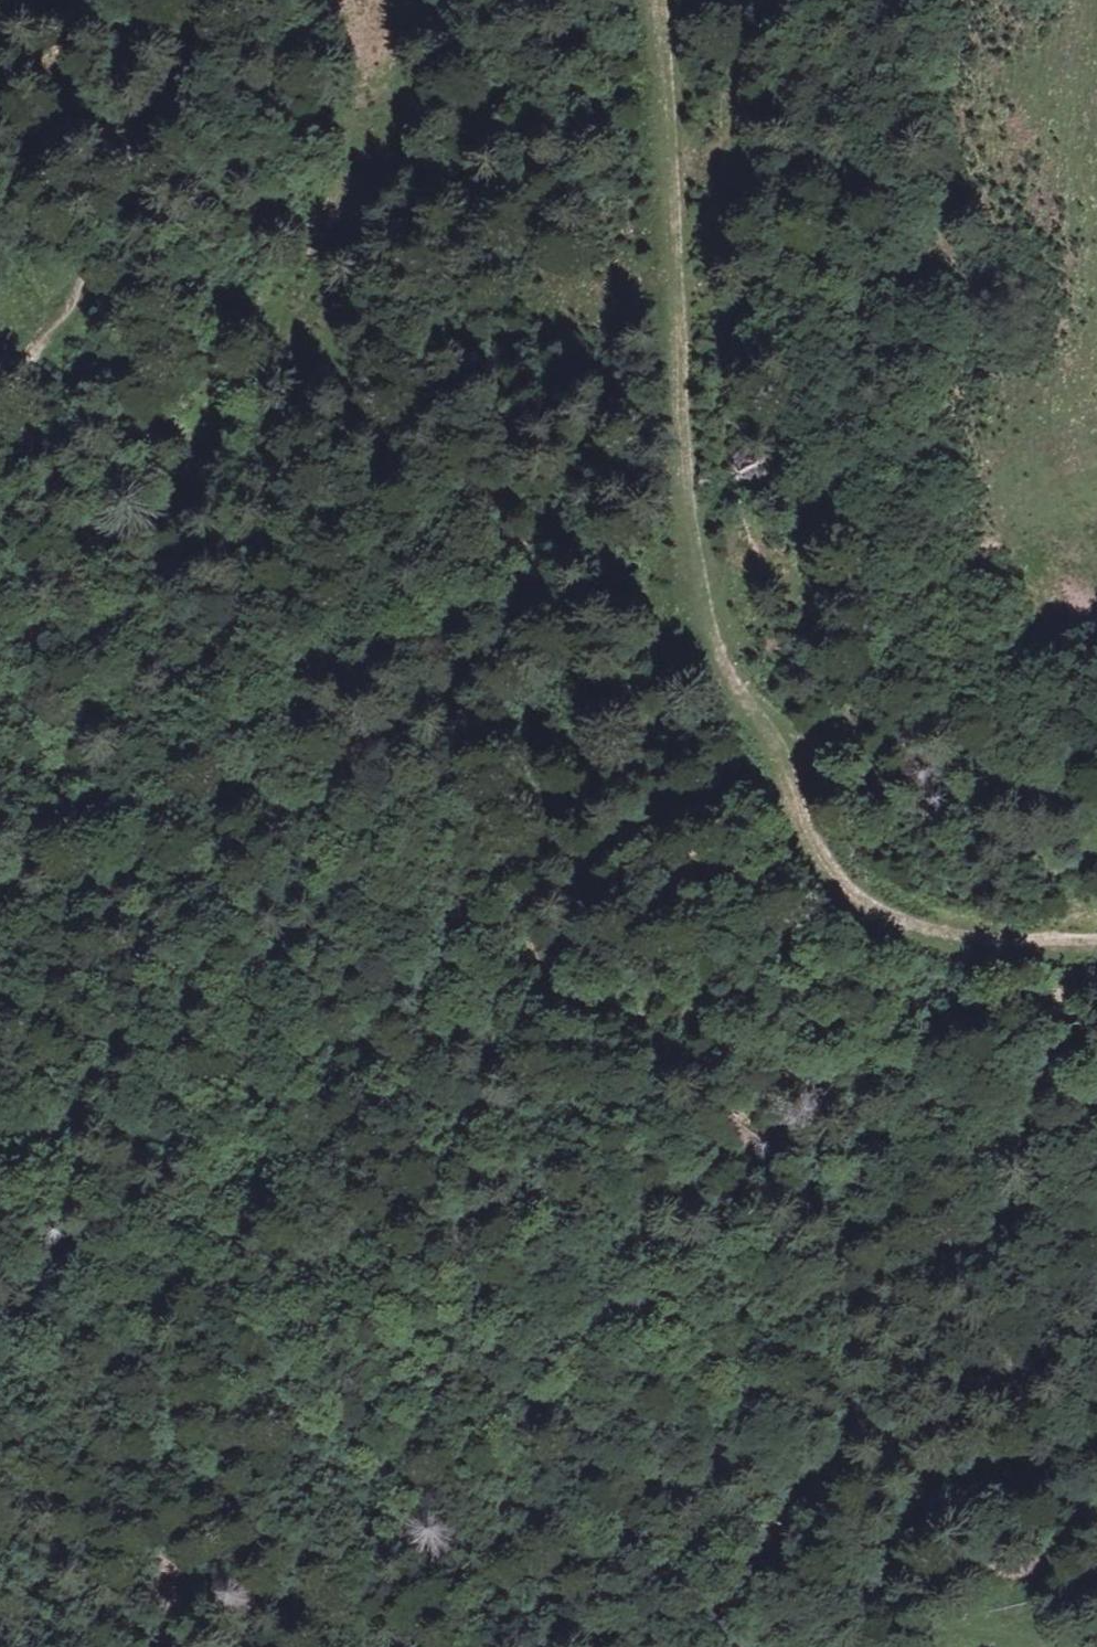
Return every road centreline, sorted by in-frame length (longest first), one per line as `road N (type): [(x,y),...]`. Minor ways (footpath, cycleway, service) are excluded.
road 1 (track): [(1096,938),(962,933),(838,892),(719,651),(675,407),(681,119),(666,0)]
road 2 (track): [(211,0),(169,133),(124,231),(78,300),(0,384)]

